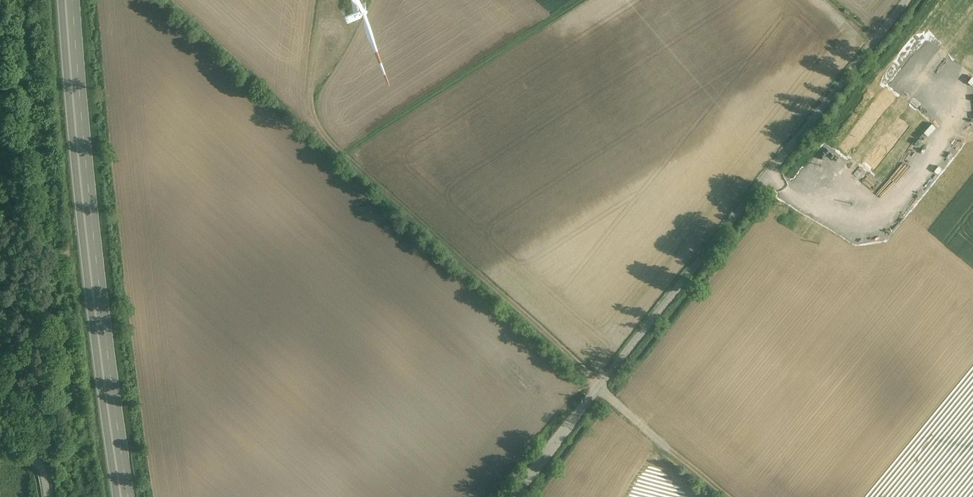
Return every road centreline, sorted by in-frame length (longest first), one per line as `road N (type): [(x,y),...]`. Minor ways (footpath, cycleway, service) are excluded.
road 1 (track): [(725,496),(315,120),(310,77),(341,0)]
road 2 (unclassified): [(908,0),(511,496)]
road 3 (trunk): [(66,0),(95,308),(123,496)]
road 4 (track): [(344,153),(587,0)]

